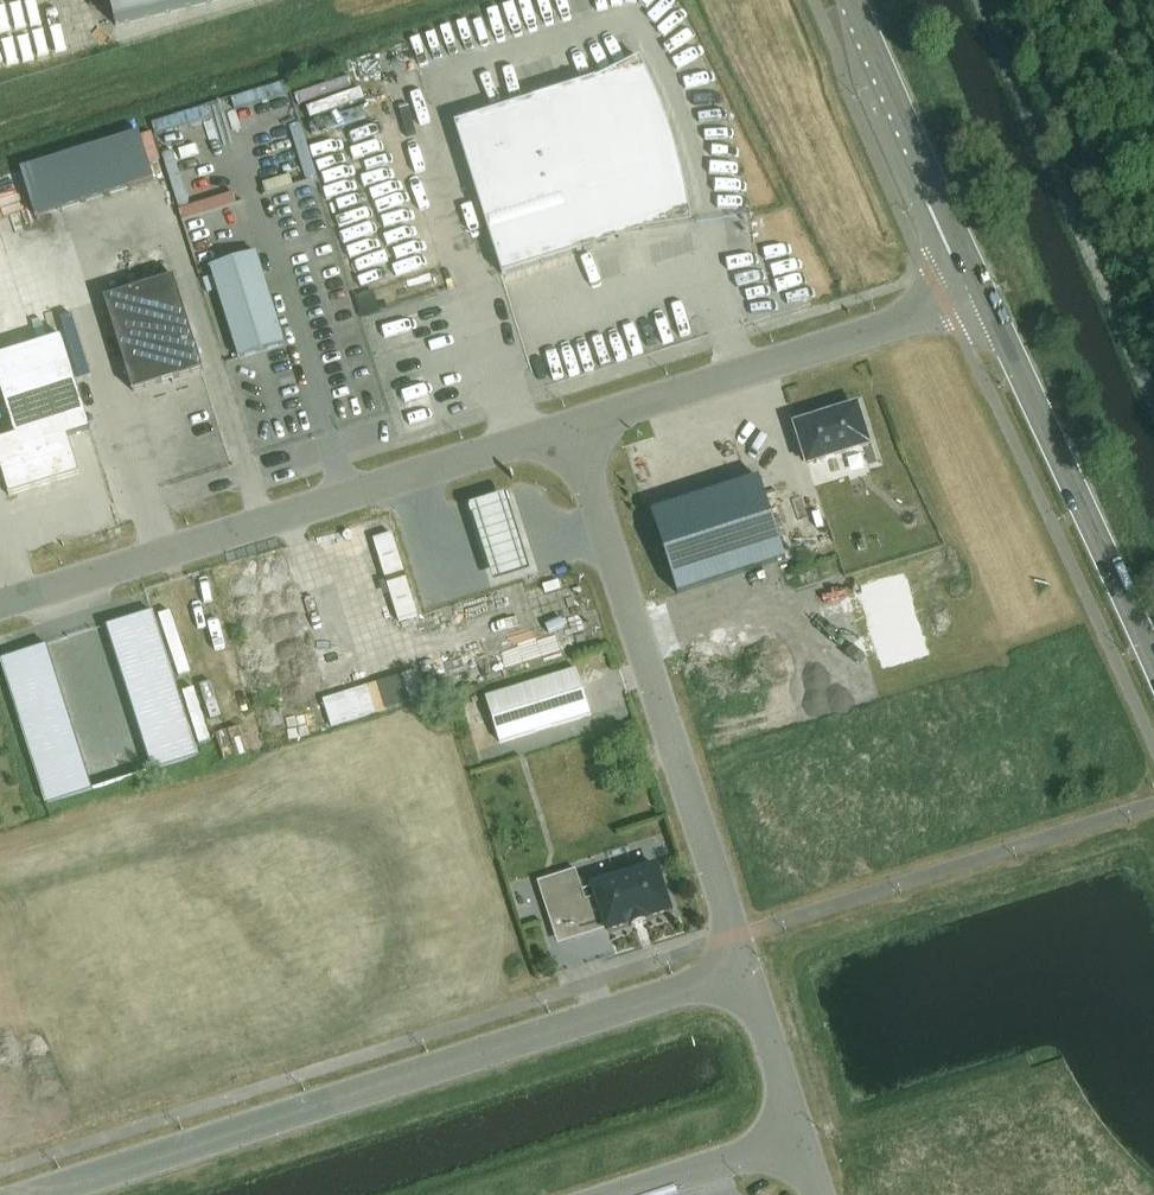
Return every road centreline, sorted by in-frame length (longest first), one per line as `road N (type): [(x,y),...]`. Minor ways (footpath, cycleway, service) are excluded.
road 1 (unclassified): [(748,972),(49,1194)]
road 2 (unclassified): [(570,435),(0,608)]
road 3 (unclassified): [(570,435),(748,972)]
road 4 (unclassified): [(982,290),(570,435)]
road 5 (tertiary): [(1153,667),(982,290)]
road 6 (tertiary): [(982,290),(852,0)]
road 7 (unclassified): [(803,1139),(626,1194)]
road 8 (unclassified): [(748,972),(803,1139)]

